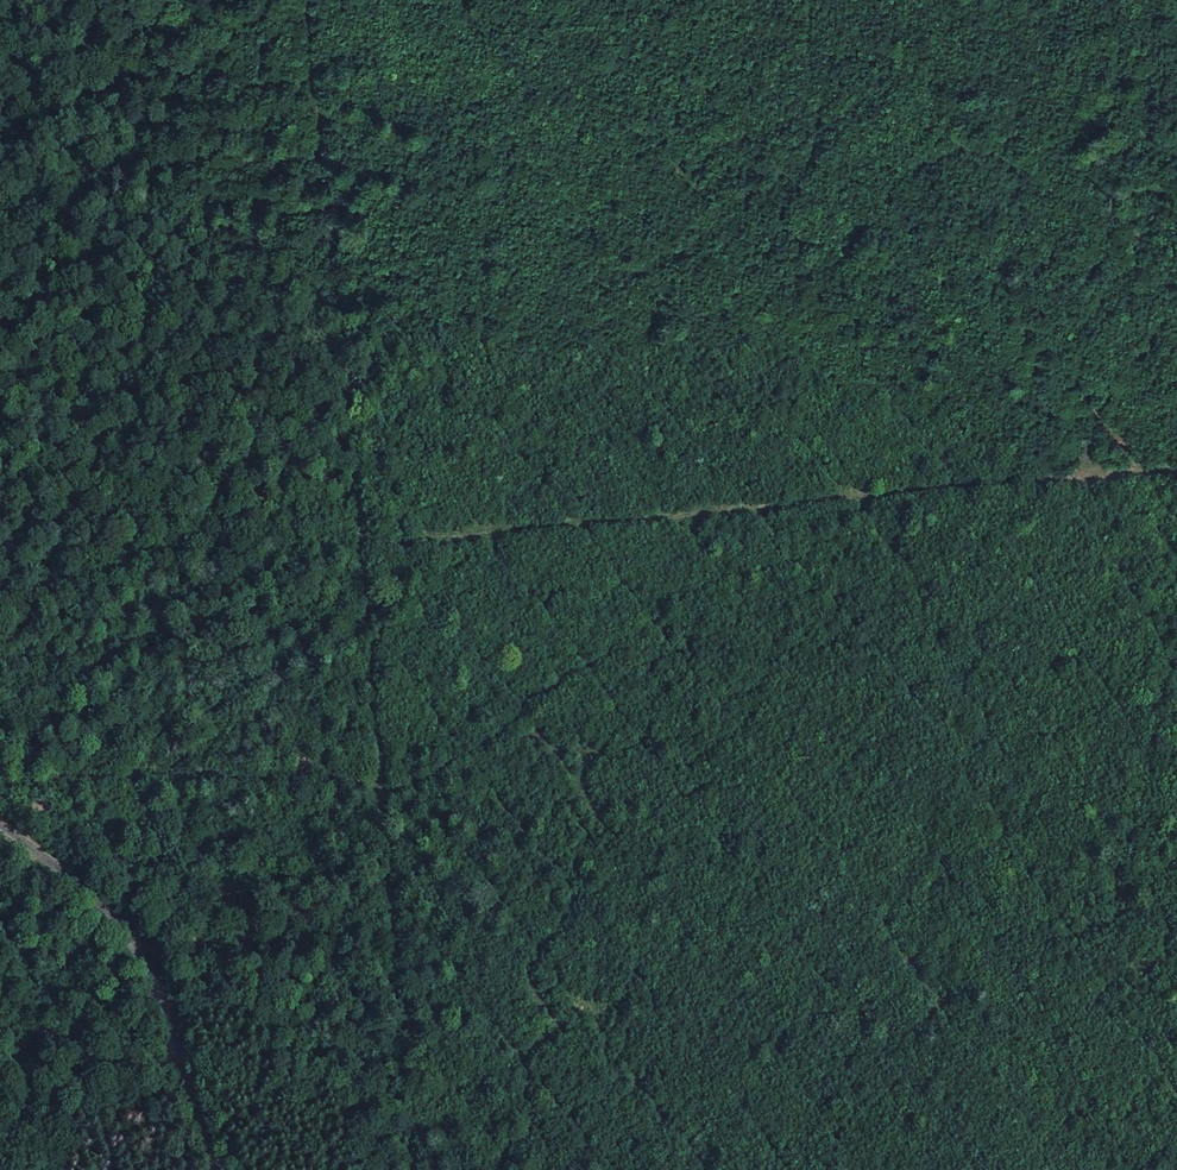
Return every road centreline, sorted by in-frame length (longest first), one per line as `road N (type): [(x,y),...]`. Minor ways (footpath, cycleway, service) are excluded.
road 1 (track): [(128,938),(157,995),(215,1169)]
road 2 (track): [(0,824),(65,872),(128,938)]

